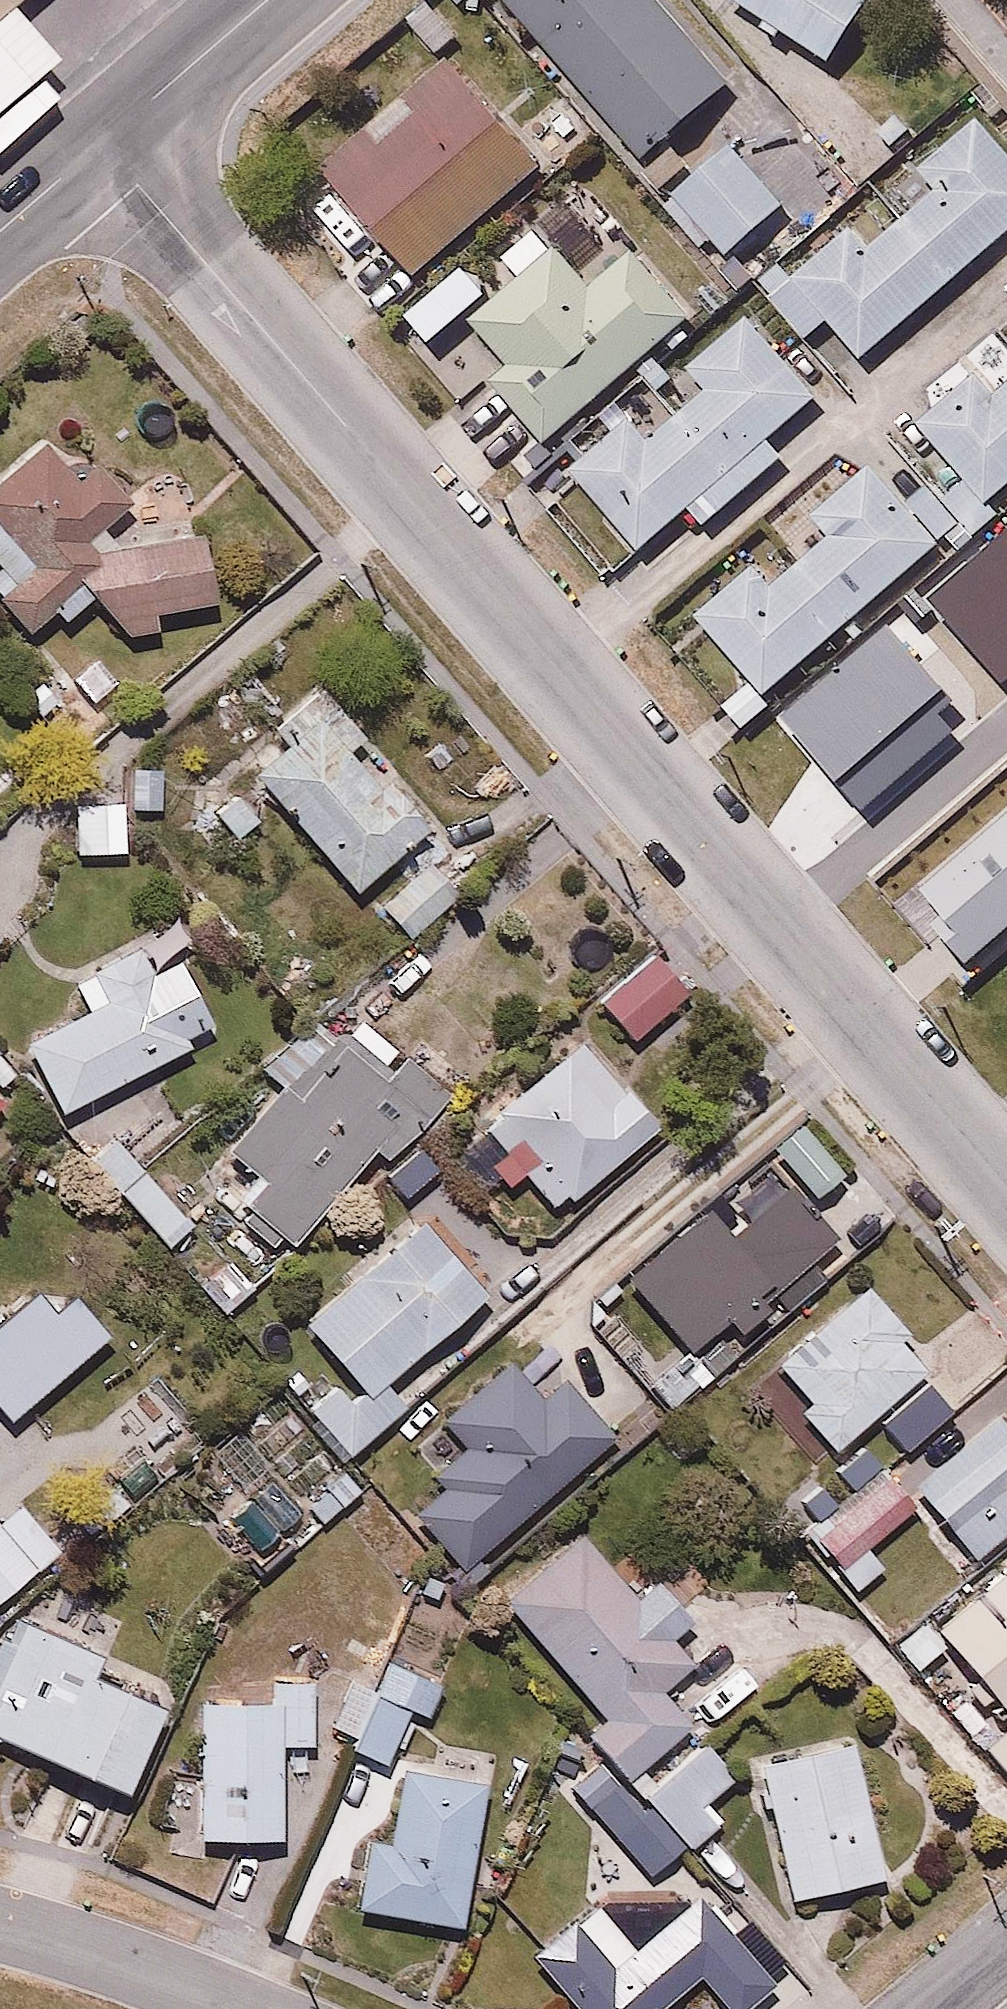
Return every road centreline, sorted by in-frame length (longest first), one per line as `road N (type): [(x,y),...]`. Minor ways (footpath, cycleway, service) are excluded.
road 1 (residential): [(102,146),(1006,1186)]
road 2 (residential): [(0,1925),(70,1944),(230,2008)]
road 3 (residential): [(102,146),(267,0)]
road 4 (residential): [(0,233),(102,146)]

